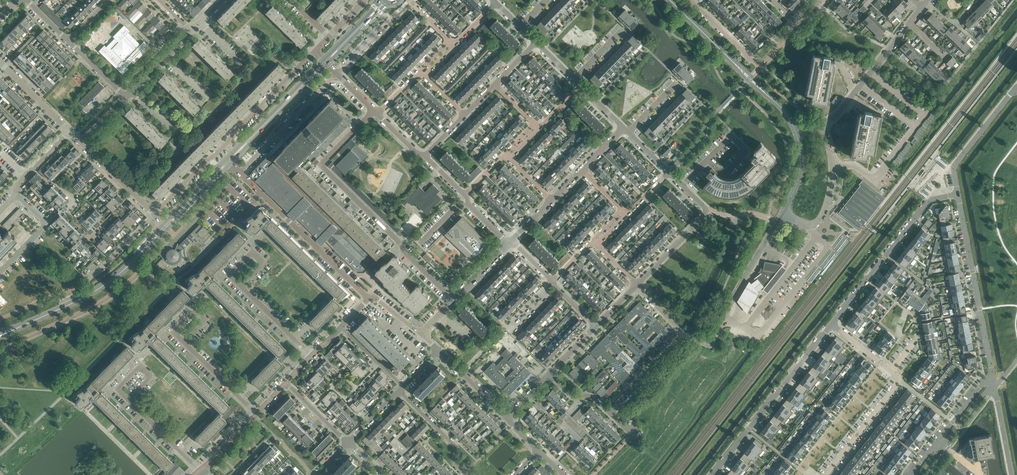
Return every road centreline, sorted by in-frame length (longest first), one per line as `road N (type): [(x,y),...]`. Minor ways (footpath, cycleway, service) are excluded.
road 1 (residential): [(155,214),(315,51)]
road 2 (residential): [(713,474),(833,324)]
road 3 (residential): [(833,324),(931,200),(958,196)]
road 4 (tertiary): [(796,133),(788,115),(670,0)]
road 5 (residential): [(992,375),(958,196)]
road 6 (residential): [(371,298),(240,172)]
road 7 (secondary): [(20,327),(96,290),(167,226)]
road 8 (unclassified): [(637,285),(707,212),(669,174)]
road 9 (unclassified): [(818,127),(911,23)]
road 10 (secondary): [(229,161),(326,62)]
road 11 (residential): [(240,172),(337,73)]
road 12 (residential): [(891,367),(900,381),(826,474)]
road 13 (residential): [(958,196),(953,168),(1016,90)]
road 14 (residential): [(992,375),(912,474)]
road 15 (unclassified): [(422,333),(508,244)]
road 16 (tertiary): [(721,320),(782,214)]

